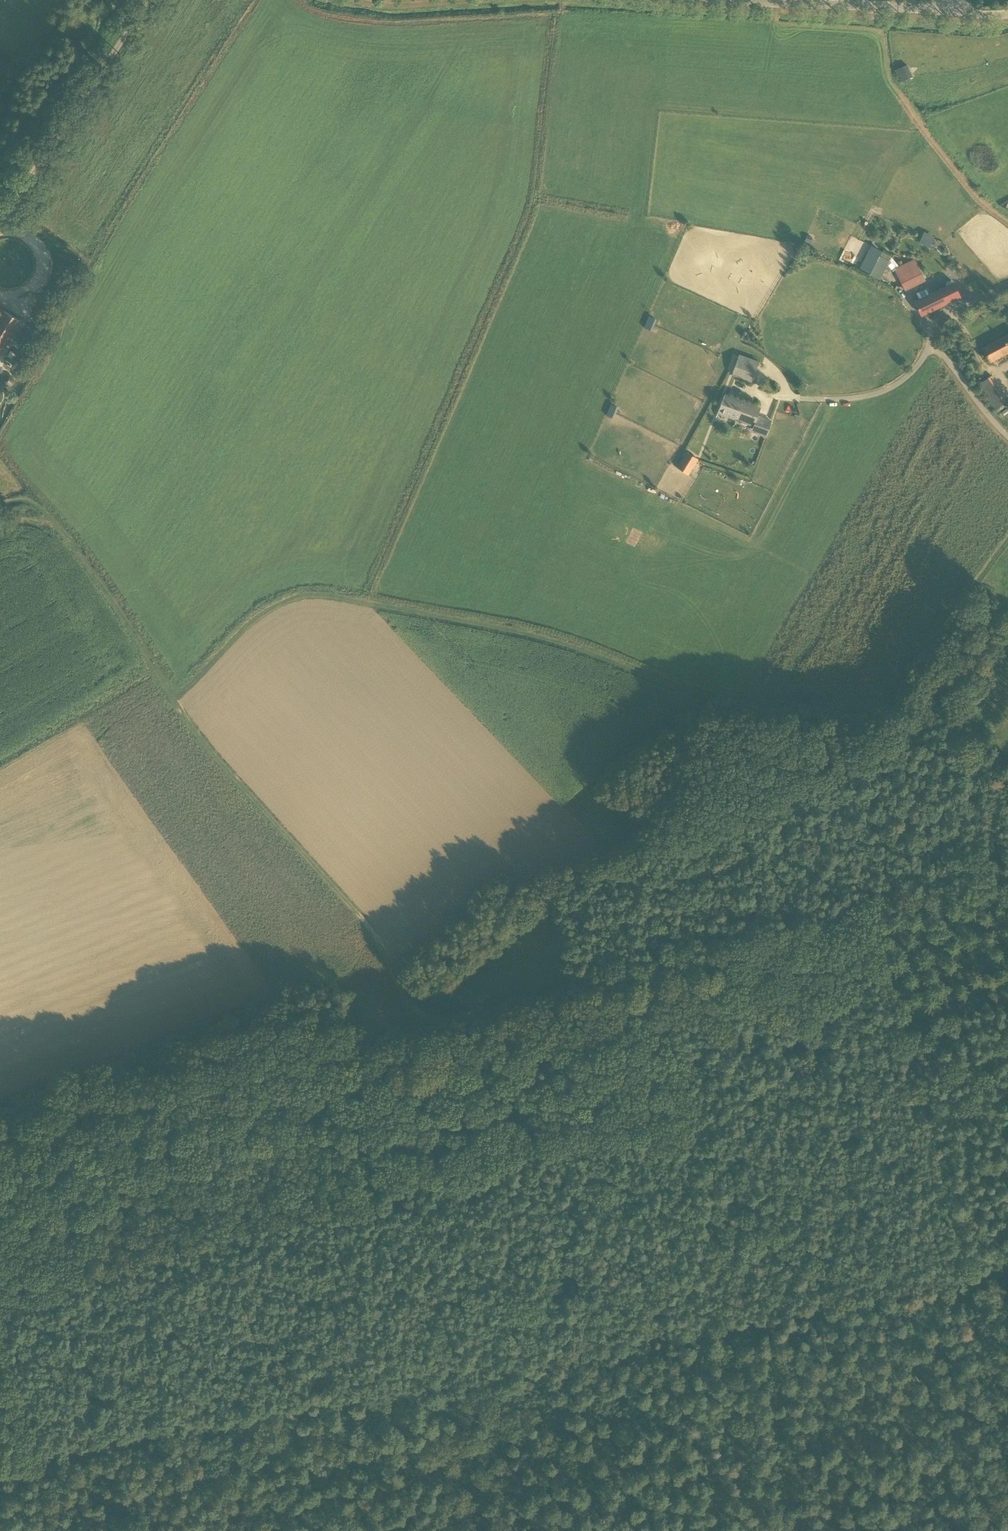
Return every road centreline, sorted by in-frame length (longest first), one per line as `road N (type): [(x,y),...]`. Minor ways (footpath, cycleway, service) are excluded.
road 1 (track): [(36,1450),(1007,1275)]
road 2 (track): [(0,1139),(653,973),(871,908)]
road 3 (track): [(173,698),(264,615),(289,599),(322,596),(509,632),(693,694),(835,709),(892,705)]
road 4 (track): [(430,1026),(389,954),(202,743),(59,527),(33,510)]
road 5 (track): [(904,1044),(963,1284)]
road 6 (unclassified): [(953,11),(723,0)]
road 7 (unclassified): [(1007,436),(931,348),(934,323),(1007,285)]
road 8 (track): [(412,1184),(453,1373)]
road 9 (track): [(973,1282),(1007,1468)]
road 10 (track): [(357,1391),(382,1530)]
road 11 (track): [(871,908),(904,1044)]

